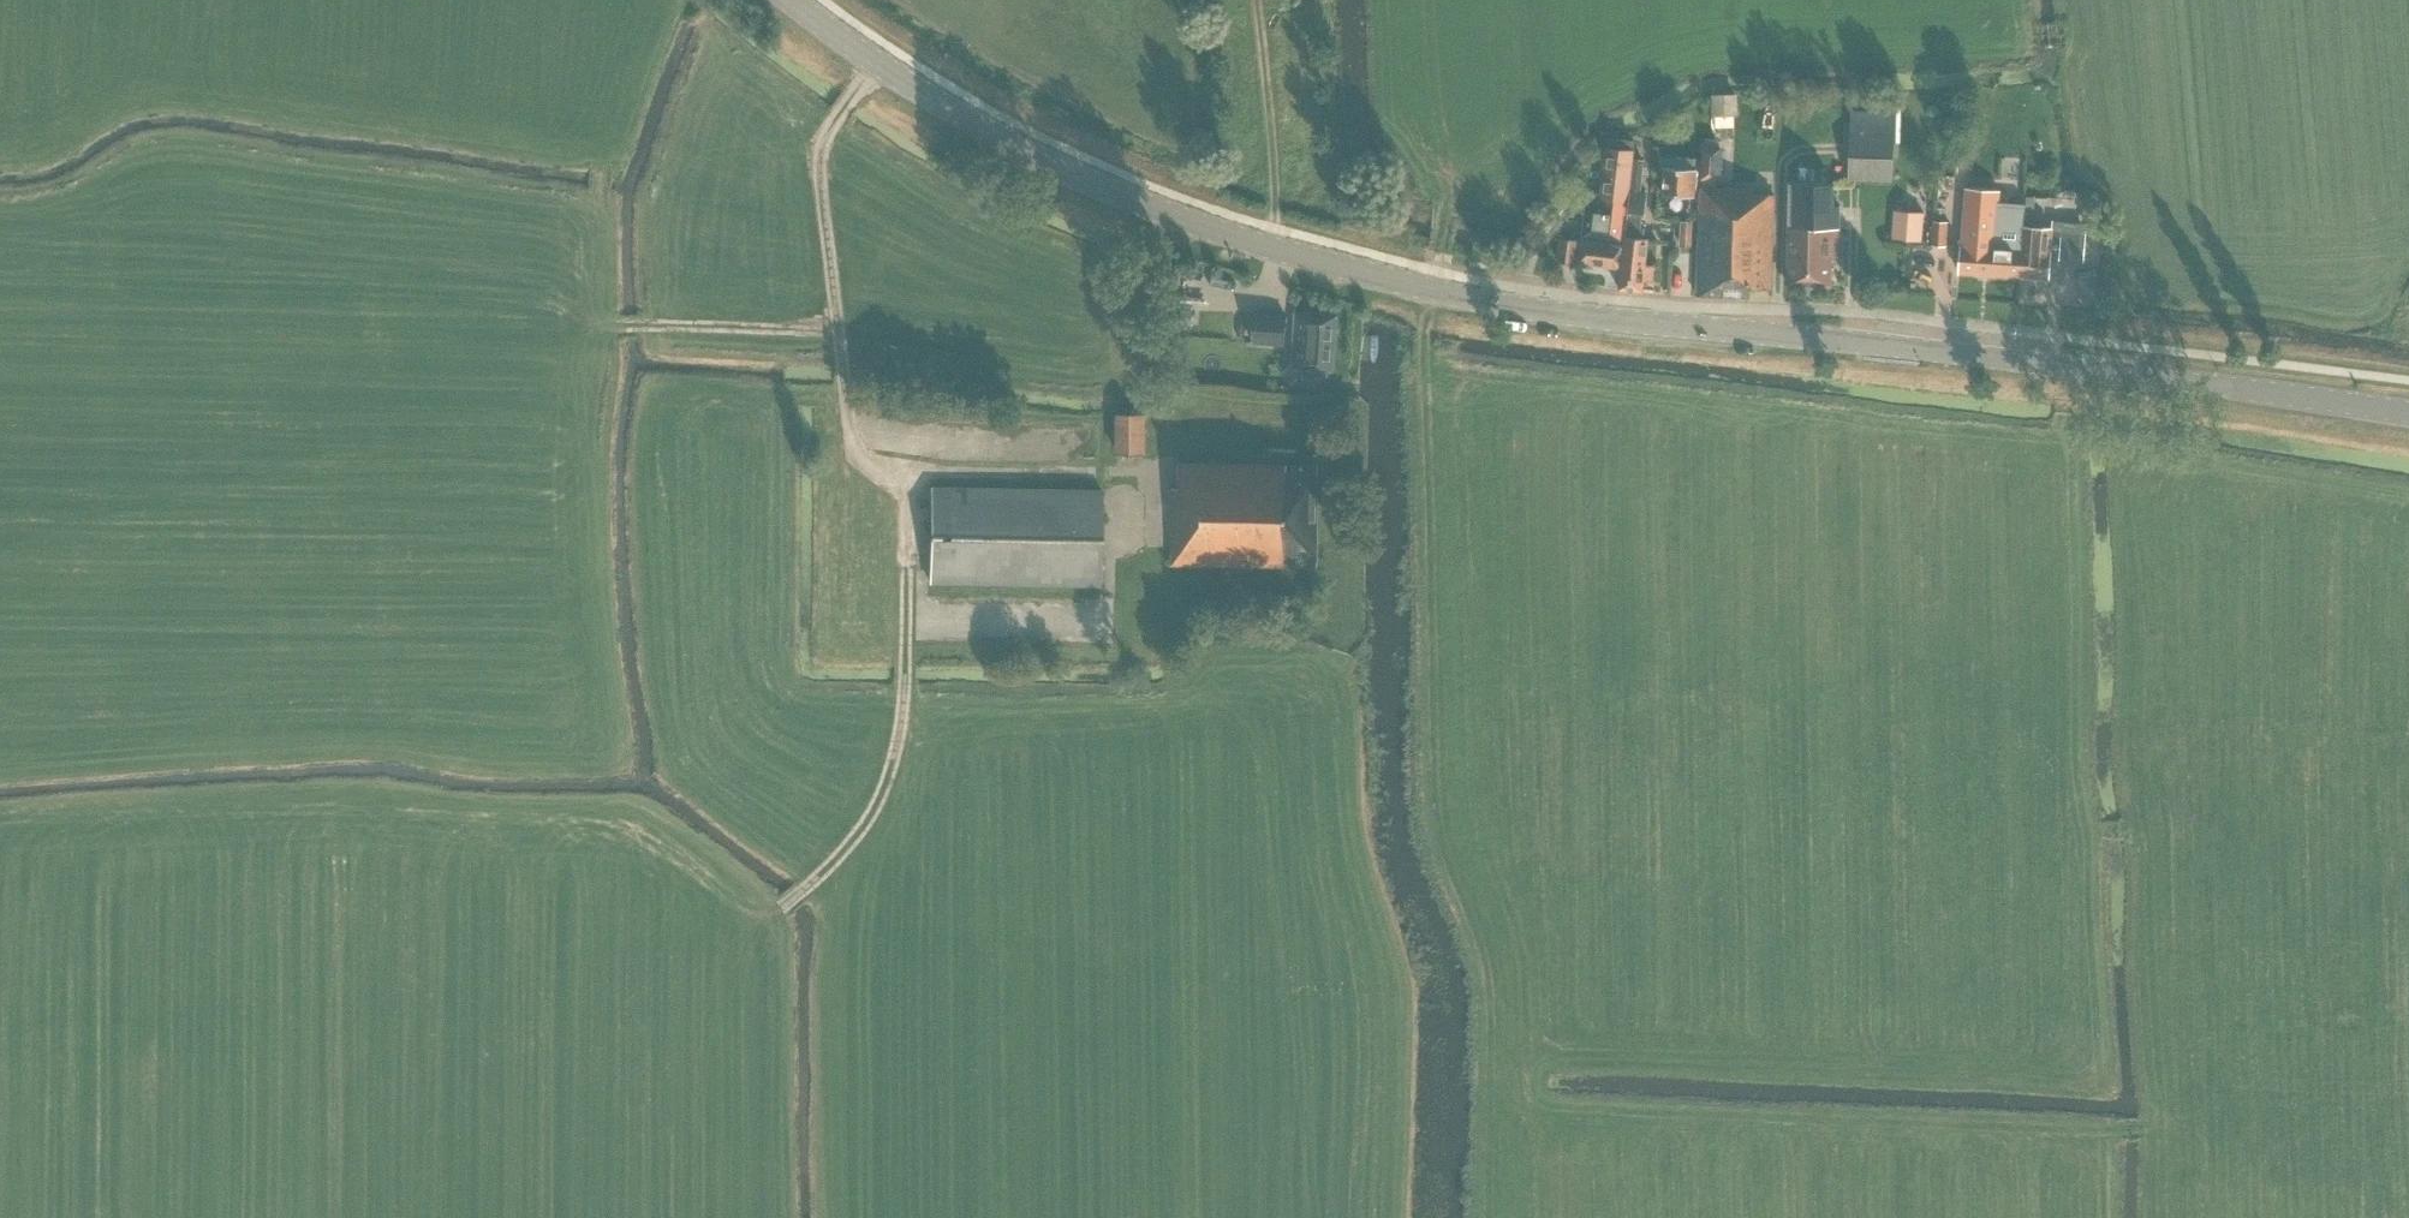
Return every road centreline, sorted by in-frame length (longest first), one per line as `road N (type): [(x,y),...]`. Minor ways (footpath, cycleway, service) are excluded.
road 1 (tertiary): [(2408,414),(1886,346),(1505,307),(1351,271),(1236,239),(1051,165),(982,132),(789,0)]
road 2 (track): [(879,65),(821,144),(853,435),(901,498),(907,537),(902,726),(886,786),(851,845),(783,911)]
road 3 (track): [(838,333),(618,328)]

